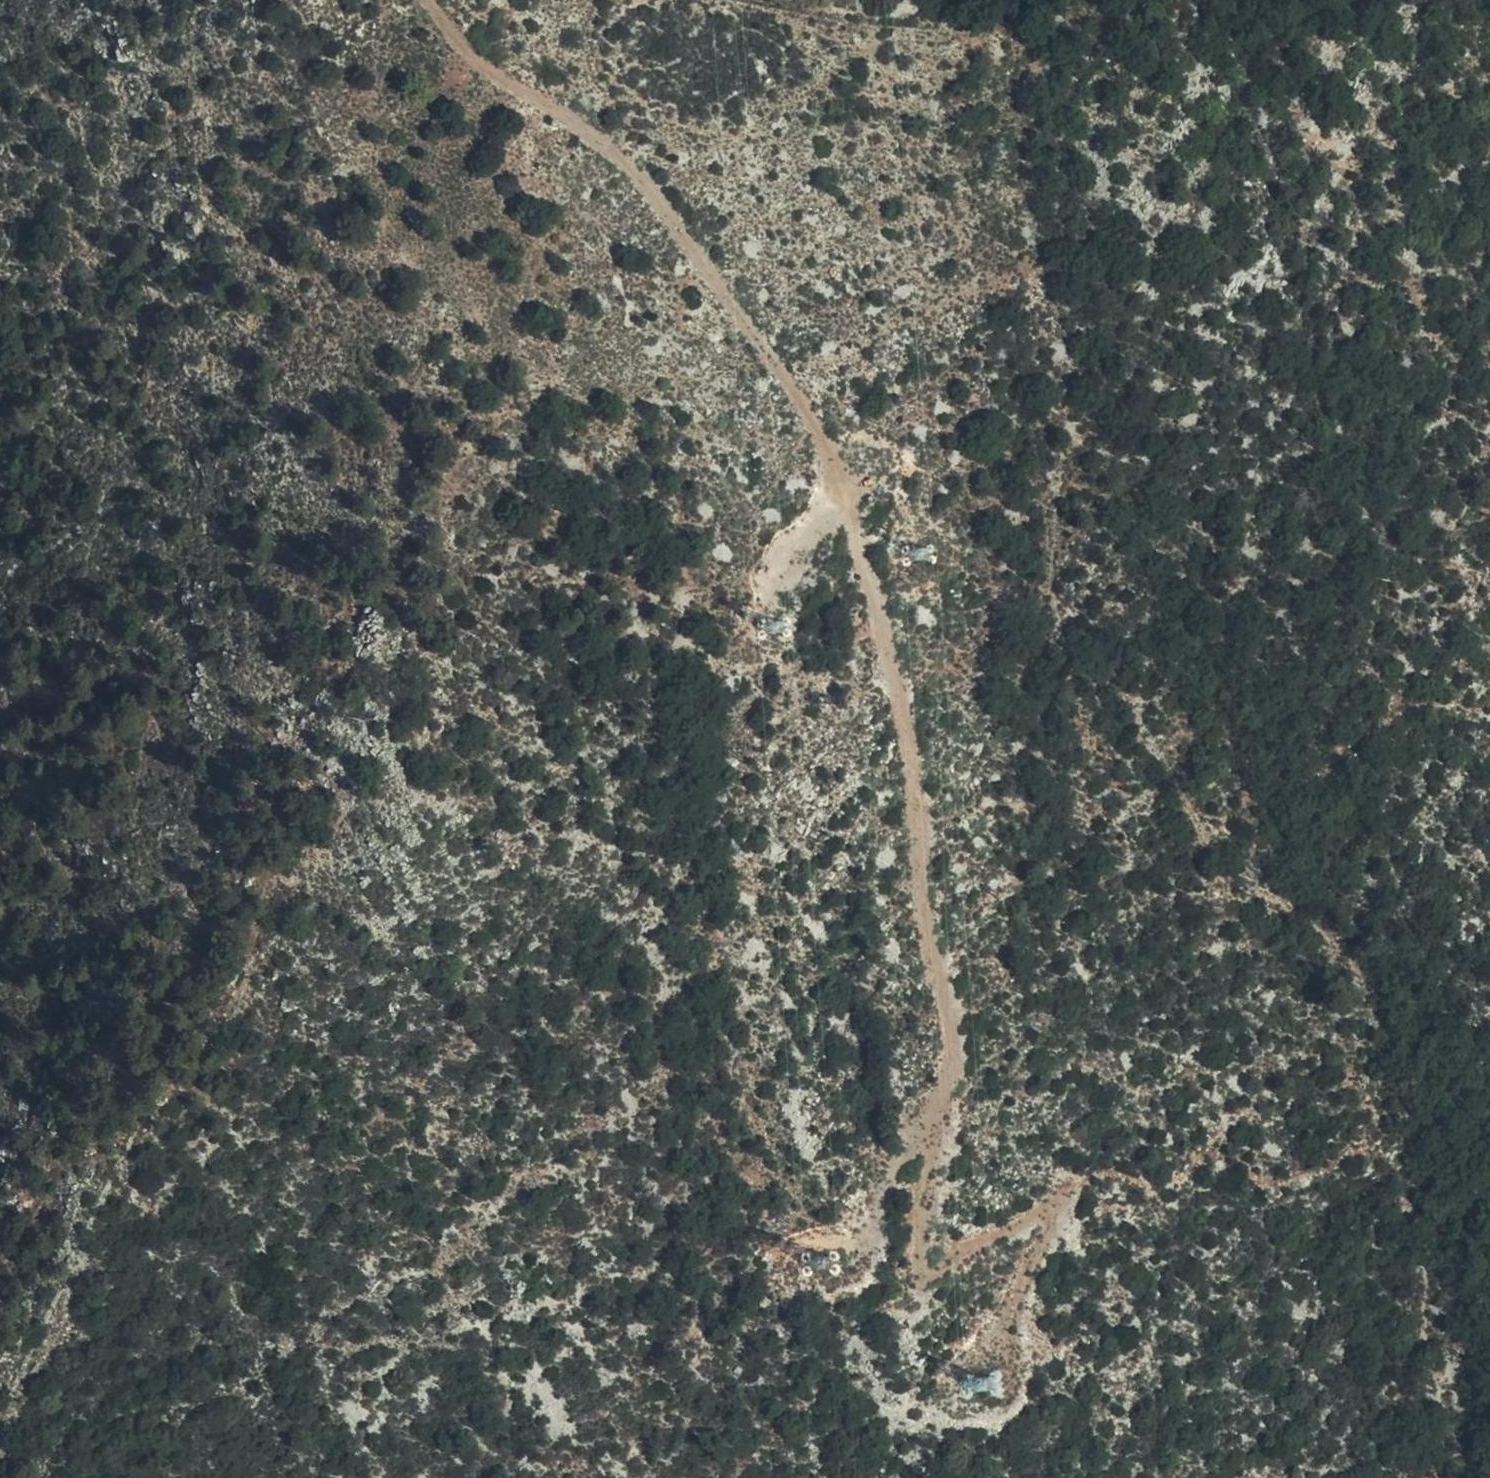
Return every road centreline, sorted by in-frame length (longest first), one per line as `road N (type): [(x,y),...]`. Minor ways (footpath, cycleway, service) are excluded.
road 1 (track): [(431,0),(479,63),(630,162),(702,259),(840,486),(884,637),(949,1013),(913,1276),(936,1272),(1062,1200),(1020,1282),(1004,1347)]

